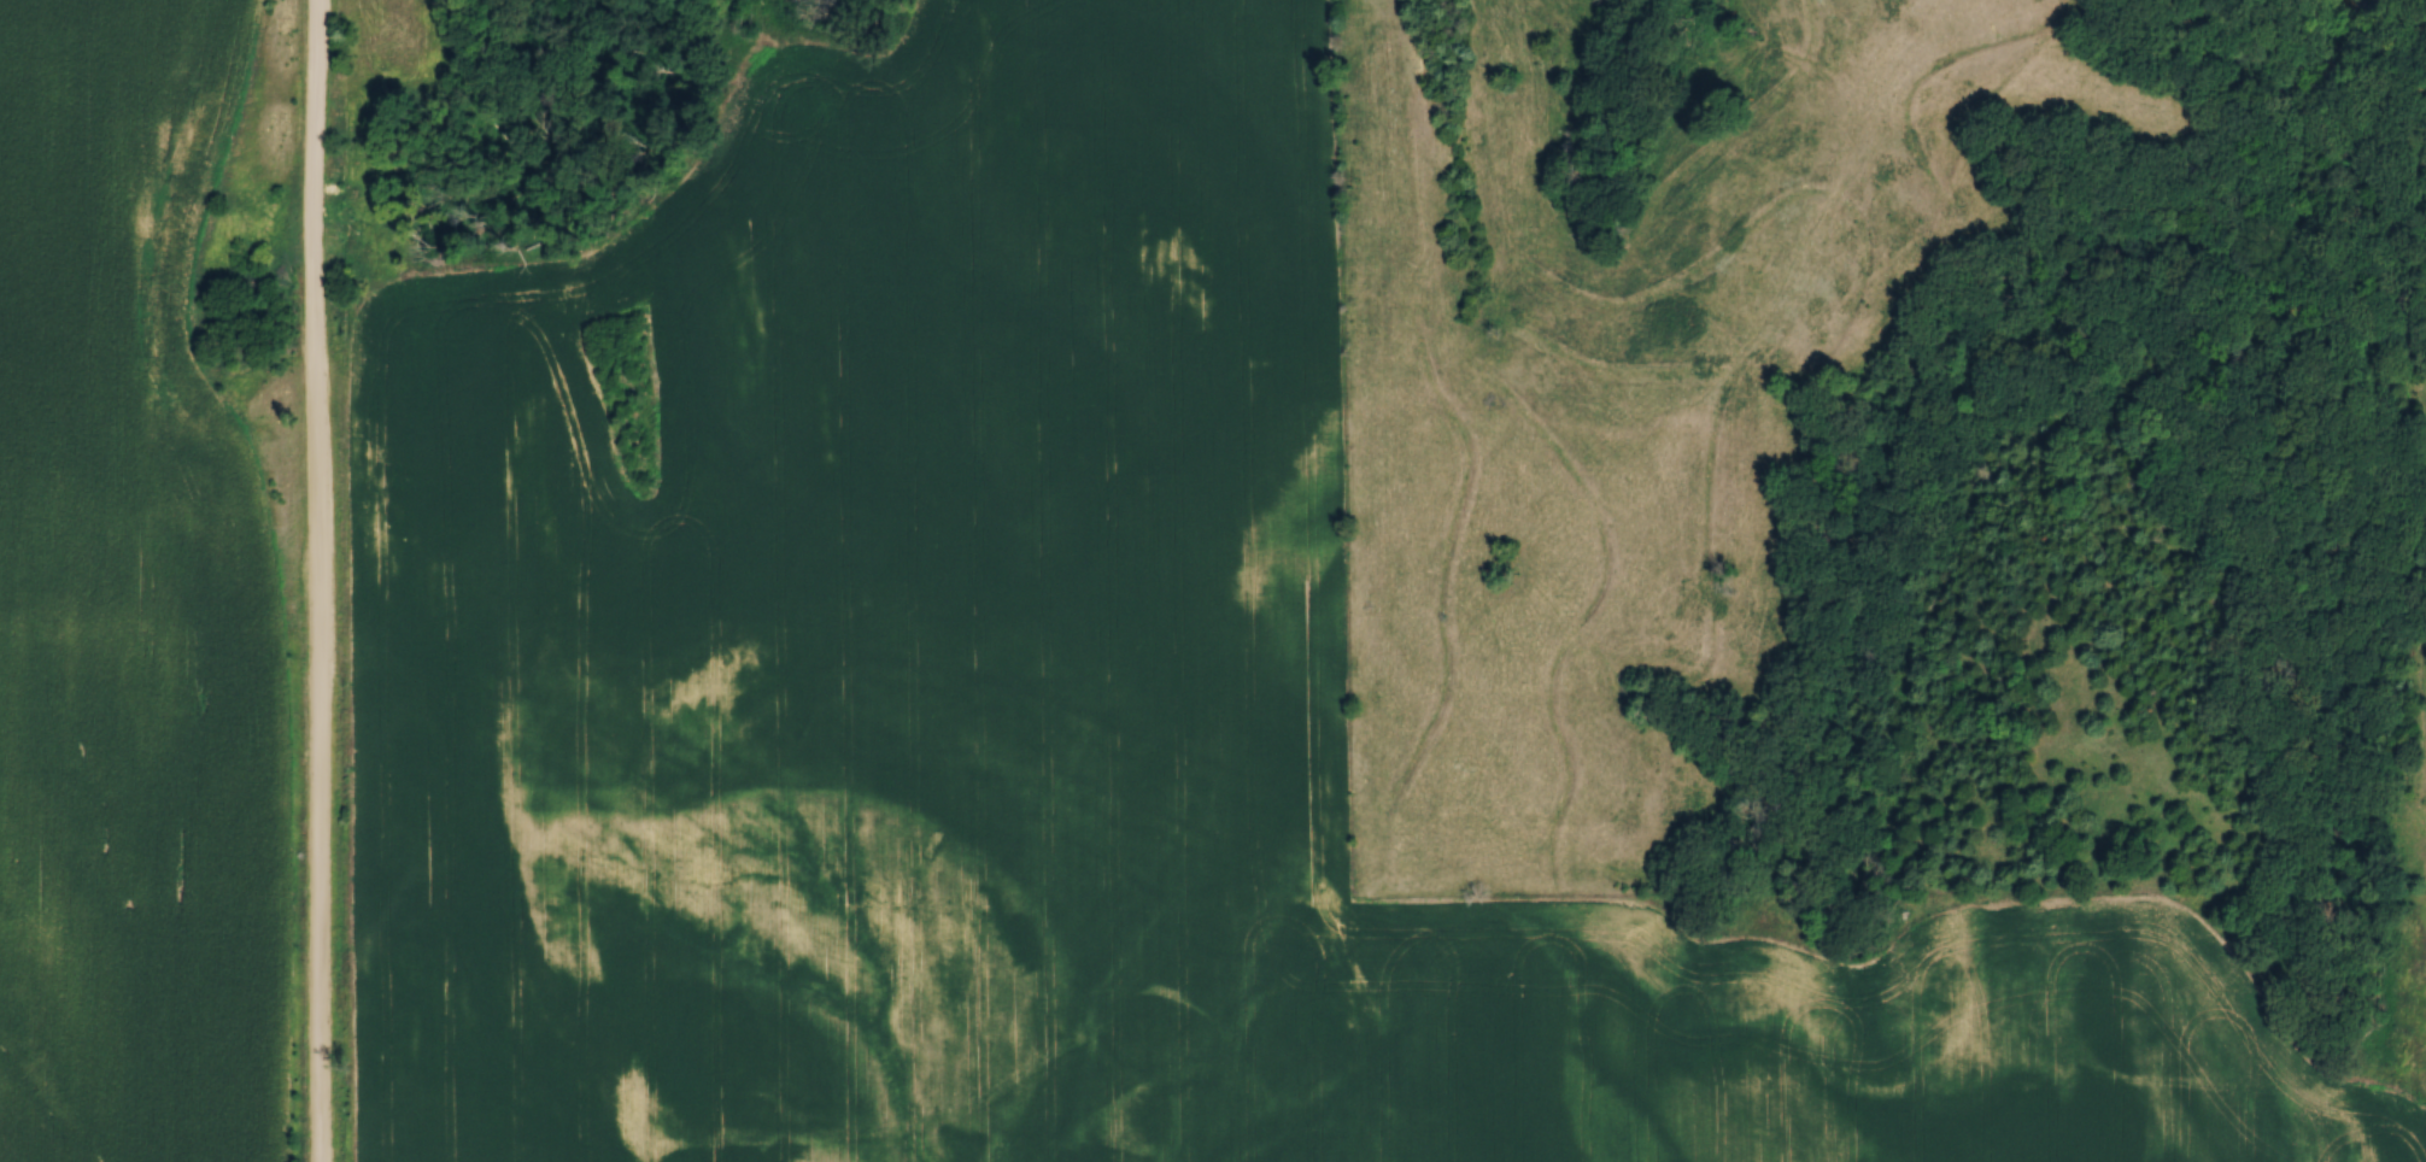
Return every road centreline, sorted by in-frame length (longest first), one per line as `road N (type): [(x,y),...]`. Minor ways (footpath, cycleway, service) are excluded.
road 1 (residential): [(318,1161),(314,0)]

